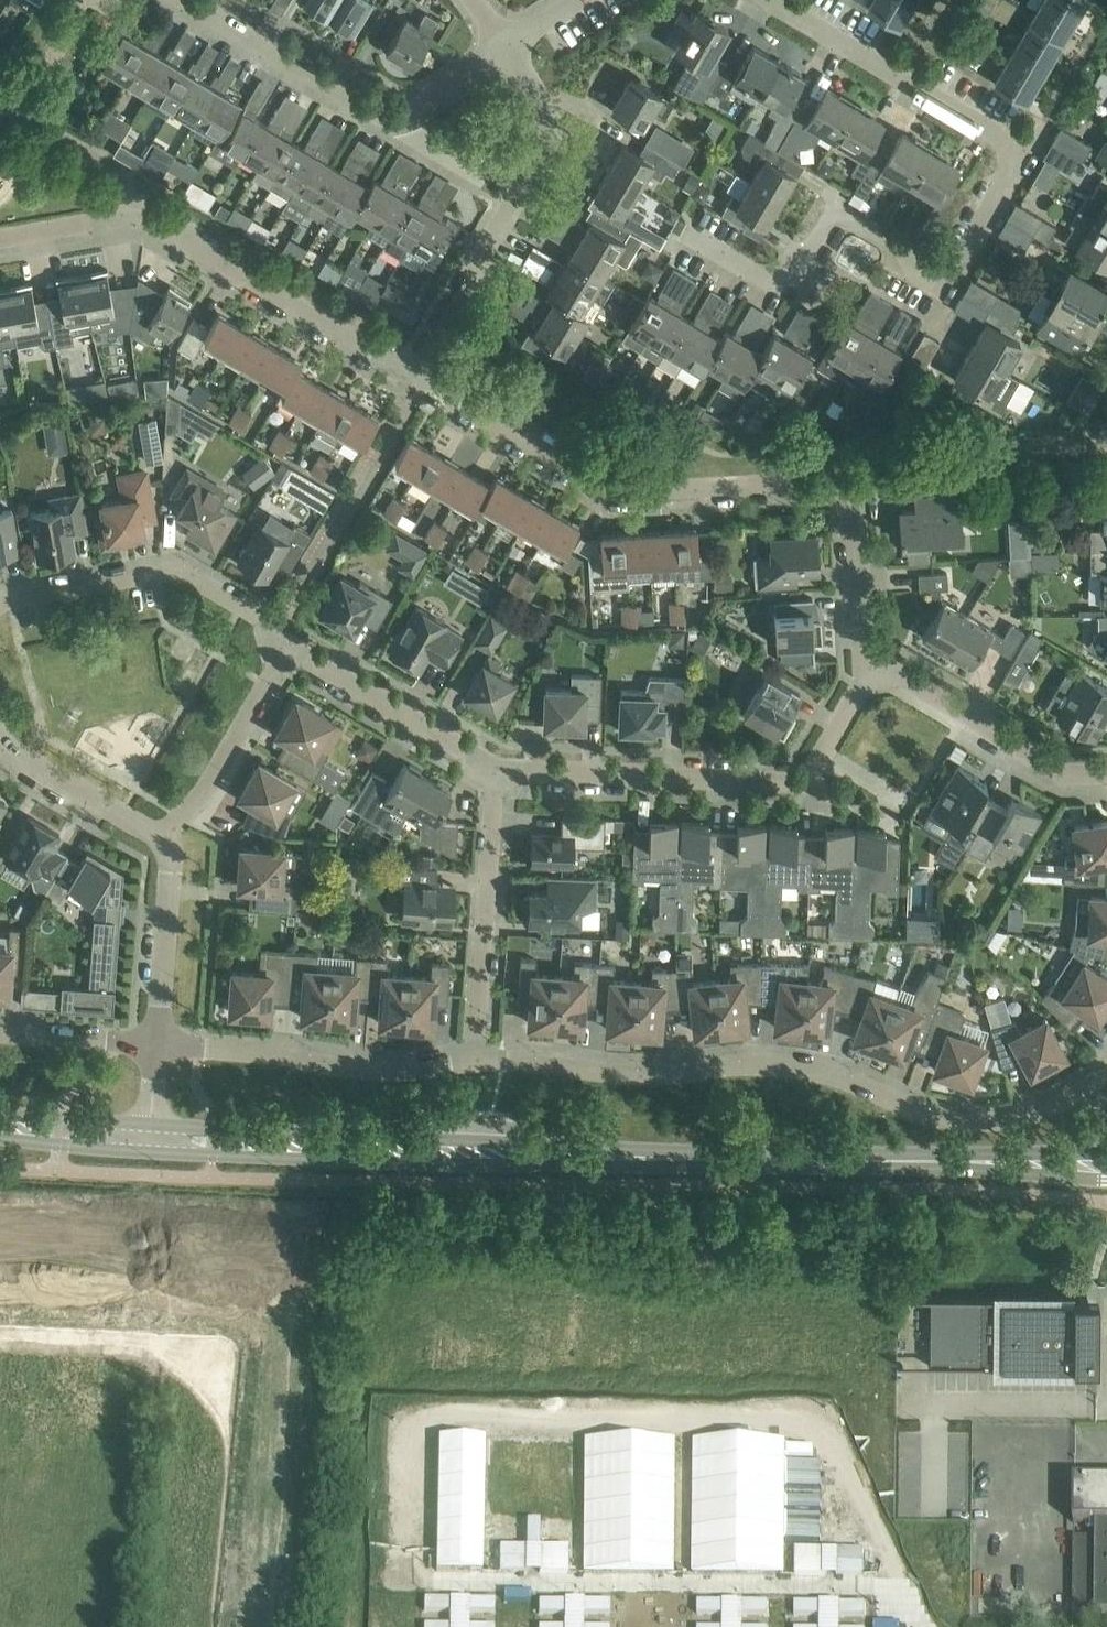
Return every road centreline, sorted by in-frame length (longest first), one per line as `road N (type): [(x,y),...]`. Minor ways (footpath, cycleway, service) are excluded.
road 1 (residential): [(866,670),(856,501),(840,483),(625,494),(604,486),(148,217),(121,216)]
road 2 (secondary): [(295,1145),(1061,1165)]
road 3 (residential): [(686,232),(782,281),(835,217),(949,276),(1016,171),(995,133),(767,0)]
road 4 (residential): [(1106,1067),(1053,1110),(969,1124),(813,1070),(734,1064),(629,1077),(475,1061)]
road 5 (residential): [(866,670),(815,771),(792,783),(494,769)]
road 6 (residential): [(475,1061),(374,1073),(286,1054),(157,1043)]
road 7 (residential): [(292,647),(263,618),(182,571),(0,602)]
road 8 (residential): [(475,1061),(494,769)]
road 9 (residential): [(462,293),(549,144),(545,107),(506,47)]
road 10 (residential): [(1106,773),(1067,774),(866,670)]
road 11 (residential): [(403,116),(378,117),(182,0)]
road 12 (residential): [(494,769),(292,647)]
road 13 (residential): [(162,837),(203,793),(292,647)]
road 14 (residential): [(157,1043),(170,872),(162,837)]
road 15 (residential): [(0,737),(8,749),(162,837)]
road 16 (residential): [(157,1043),(0,1031)]
road 17 (secondary): [(151,1125),(43,1117),(0,1123)]
road 18 (secondary): [(0,1132),(150,1151)]
road 19 (secondary): [(295,1145),(244,1130),(151,1125)]
road 20 (secondary): [(150,1151),(240,1155),(295,1145)]
road 21 (residential): [(506,47),(403,116)]
road 22 (residential): [(0,237),(121,216)]

